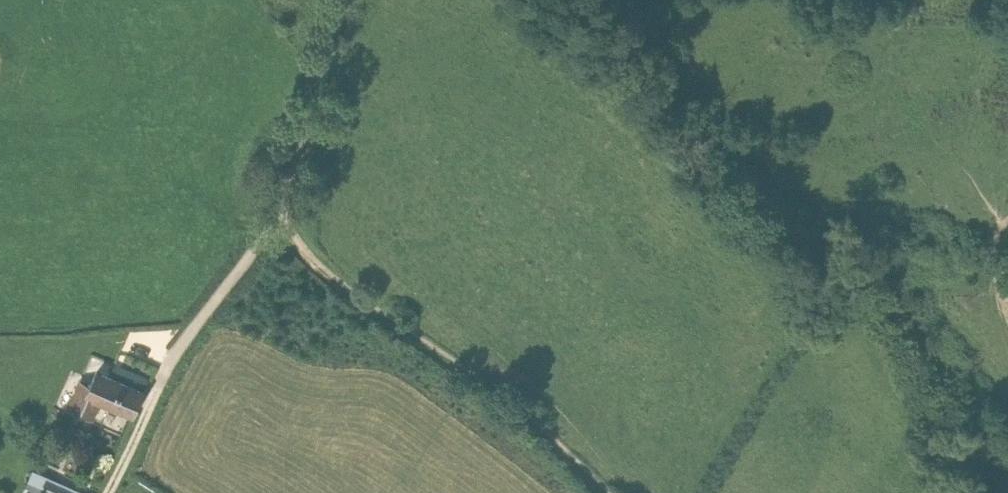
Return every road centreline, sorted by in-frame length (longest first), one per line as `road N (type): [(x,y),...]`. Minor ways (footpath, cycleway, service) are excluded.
road 1 (track): [(605,492),(515,410),(336,285),(280,216)]

